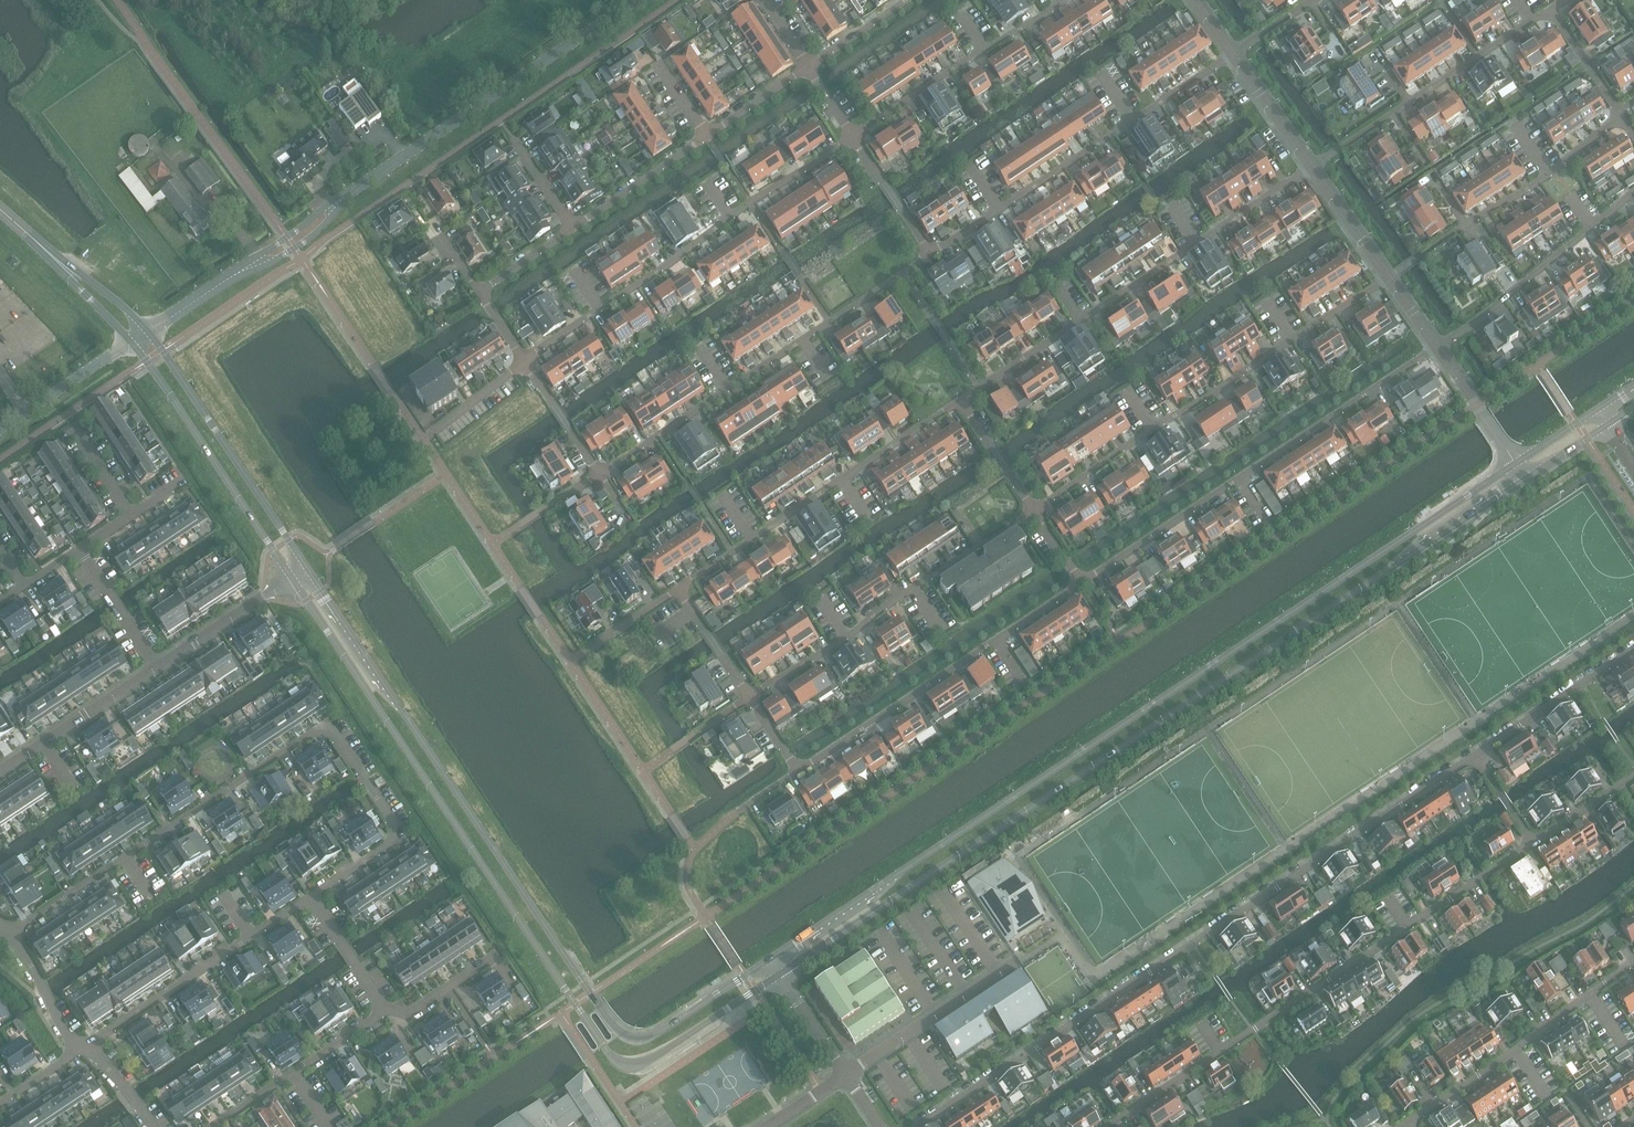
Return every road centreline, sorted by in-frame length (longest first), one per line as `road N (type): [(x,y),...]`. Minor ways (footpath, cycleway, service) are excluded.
road 1 (secondary): [(781,975),(1525,479)]
road 2 (secondary): [(1514,463),(771,959)]
road 3 (secondary): [(292,575),(610,1052),(648,1061),(781,975)]
road 4 (secondary): [(771,959),(652,1037),(628,1036),(595,1002),(306,566)]
road 5 (residential): [(1474,755),(917,1126)]
road 6 (residential): [(10,934),(327,721),(400,835)]
road 7 (residential): [(1107,1126),(1532,844)]
road 8 (residential): [(1436,349),(1079,583)]
road 9 (residential): [(1032,511),(1389,279)]
road 10 (residential): [(960,400),(1309,167)]
road 11 (residential): [(1618,111),(1554,15),(1543,14),(1309,167)]
road 12 (residential): [(853,136),(525,361)]
road 13 (residential): [(601,473),(927,254)]
road 14 (residential): [(927,254),(1232,53)]
road 15 (residential): [(346,196),(635,0)]
road 16 (residential): [(749,698),(1032,511)]
road 17 (residential): [(1079,583),(797,771)]
road 18 (residential): [(680,590),(960,400)]
road 19 (secondary): [(306,566),(149,331)]
road 20 (secondary): [(131,343),(292,575)]
road 21 (residential): [(78,1050),(313,899)]
road 22 (residential): [(1633,963),(1406,1121)]
road 23 (residential): [(1436,349),(1633,192)]
road 24 (residential): [(853,136),(1065,0)]
road 25 (residential): [(1425,252),(1547,175),(1619,117)]
road 26 (residential): [(1633,648),(1474,755)]
road 27 (residential): [(156,668),(0,771)]
road 28 (residential): [(997,974),(845,1074)]
road 29 (residential): [(706,136),(573,227)]
road 30 (residential): [(156,668),(80,550)]
road 31 (residential): [(853,136),(927,254)]
road 32 (residential): [(1436,349),(1514,463)]
road 33 (residential): [(1309,167),(1389,279)]
road 34 (residential): [(1232,53),(1309,167)]
road 35 (residential): [(525,361),(601,473)]
road 36 (residential): [(267,591),(156,668)]
road 37 (residential): [(238,273),(295,248),(346,196)]
road 38 (residential): [(388,1011),(313,899)]
road 39 (residential): [(10,934),(78,1050)]
road 40 (residential): [(346,196),(238,273)]
road 41 (residential): [(960,400),(1032,511)]
road 42 (residential): [(568,659),(680,590)]
road 43 (residential): [(388,1011),(410,1014),(499,954)]
road 44 (residential): [(749,698),(680,590)]
road 45 (secondary): [(149,331),(49,252)]
road 46 (residential): [(808,66),(706,136)]
road 47 (secondary): [(49,252),(131,343)]
road 48 (residential): [(1532,844),(1633,777)]

